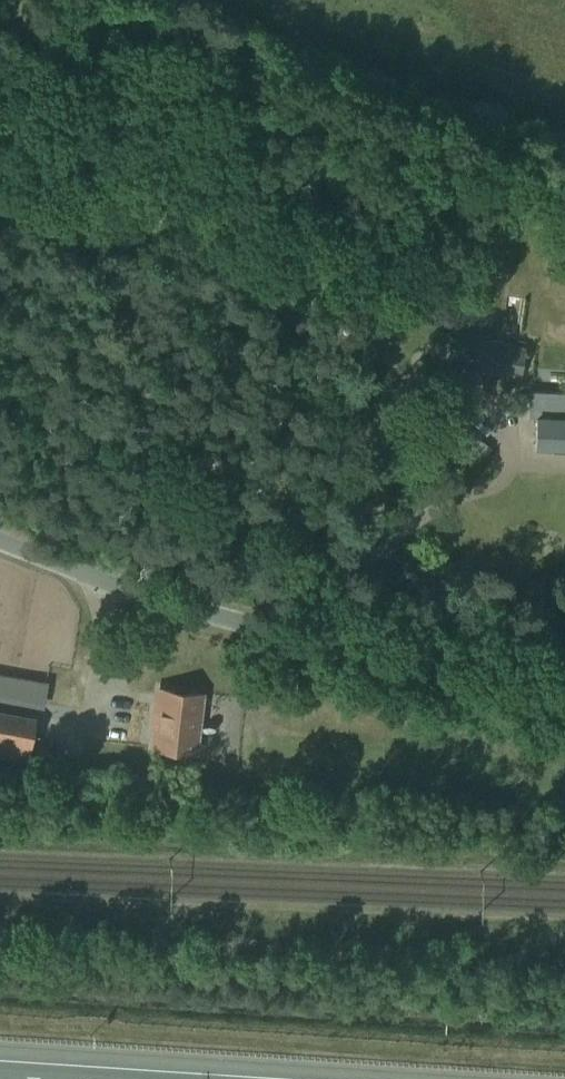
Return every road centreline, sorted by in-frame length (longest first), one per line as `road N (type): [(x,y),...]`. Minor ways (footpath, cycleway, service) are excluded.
road 1 (unclassified): [(564,677),(322,640),(108,581),(0,541)]

